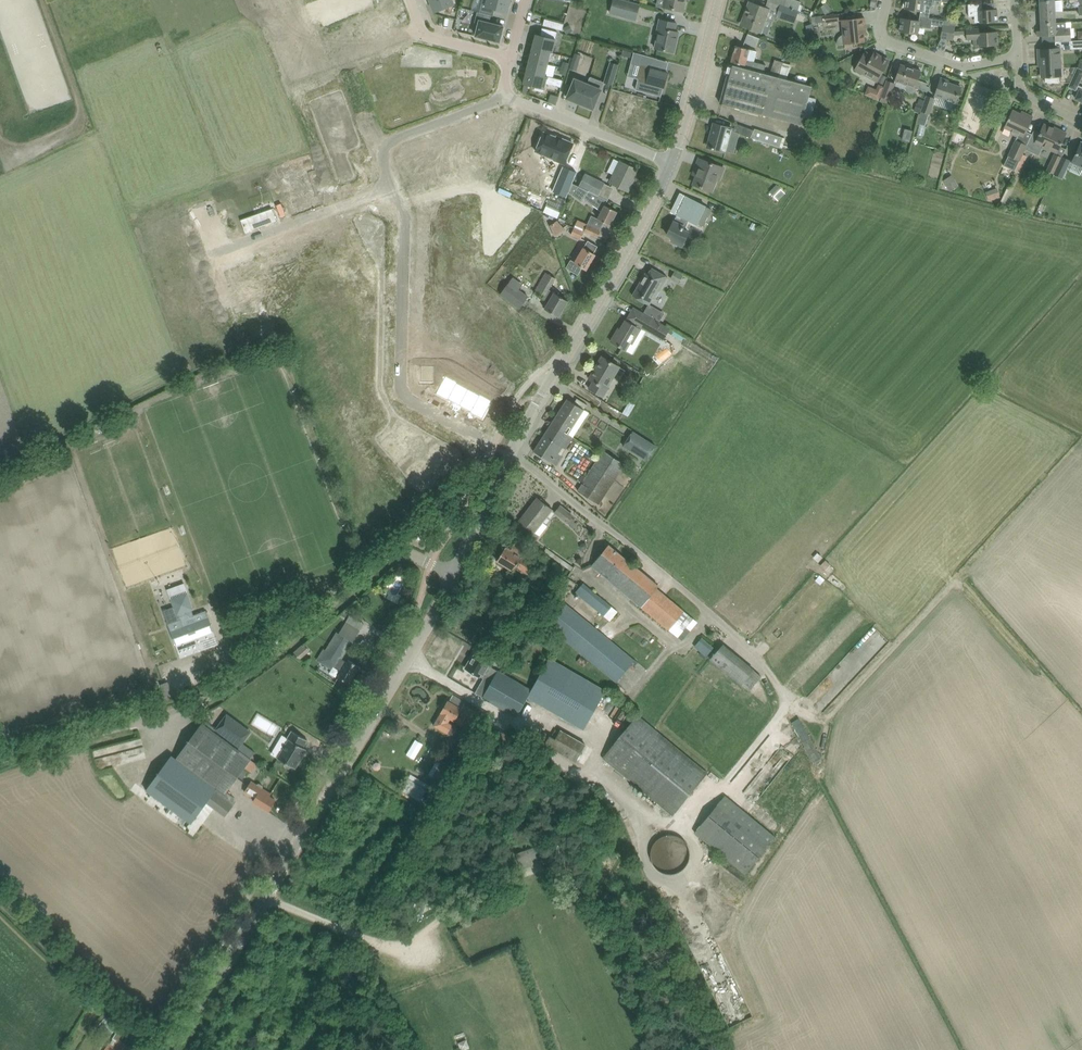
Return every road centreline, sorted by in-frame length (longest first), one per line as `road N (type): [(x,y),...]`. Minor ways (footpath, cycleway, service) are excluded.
road 1 (tertiary): [(176,1049),(454,574)]
road 2 (unclassified): [(0,766),(202,706),(395,552),(454,574)]
road 3 (residential): [(785,702),(761,655),(512,455)]
road 4 (tertiary): [(512,455),(673,168)]
road 5 (track): [(254,889),(370,944),(306,1049)]
road 6 (residential): [(510,58),(502,93),(673,168)]
road 7 (residential): [(1022,57),(962,67),(885,40),(888,0)]
road 8 (tertiary): [(673,168),(720,0)]
road 9 (tertiary): [(454,574),(512,455)]
road 10 (residential): [(409,0),(422,35),(510,58)]

